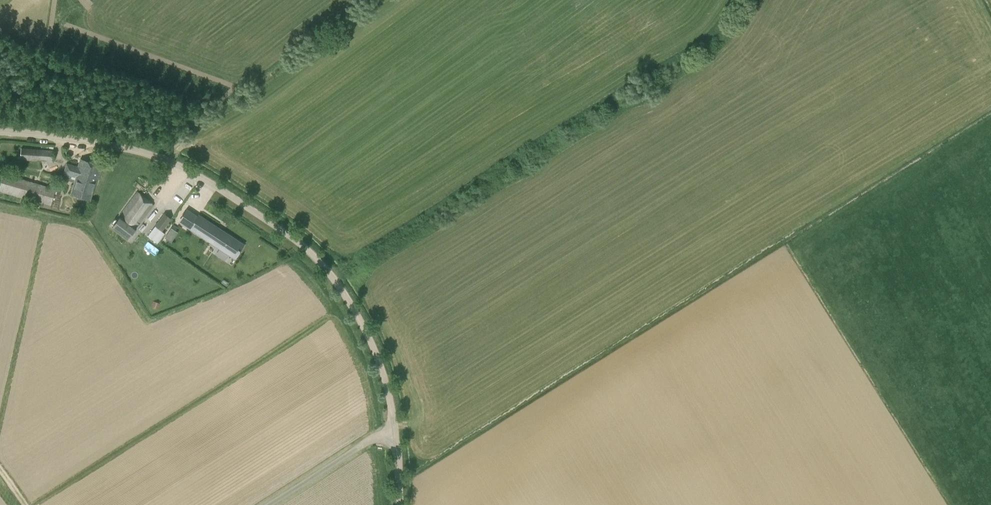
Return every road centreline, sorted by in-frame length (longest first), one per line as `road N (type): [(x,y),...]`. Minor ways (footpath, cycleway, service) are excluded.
road 1 (unclassified): [(402,504),(387,377),(370,332),(314,255),(176,162),(0,130)]

